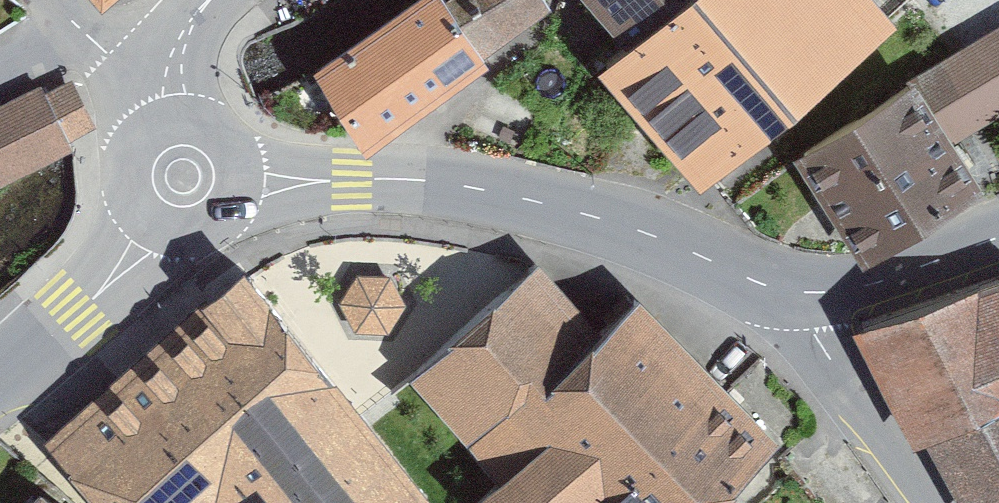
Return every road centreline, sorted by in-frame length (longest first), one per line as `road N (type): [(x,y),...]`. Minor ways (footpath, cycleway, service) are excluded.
road 1 (secondary): [(182,172),(491,184),(670,236),(767,281)]
road 2 (tertiary): [(931,502),(767,281)]
road 3 (secondary): [(0,373),(74,312),(182,172)]
road 4 (secondary): [(767,281),(863,284),(998,237)]
road 5 (tertiary): [(210,0),(156,74),(149,111)]

